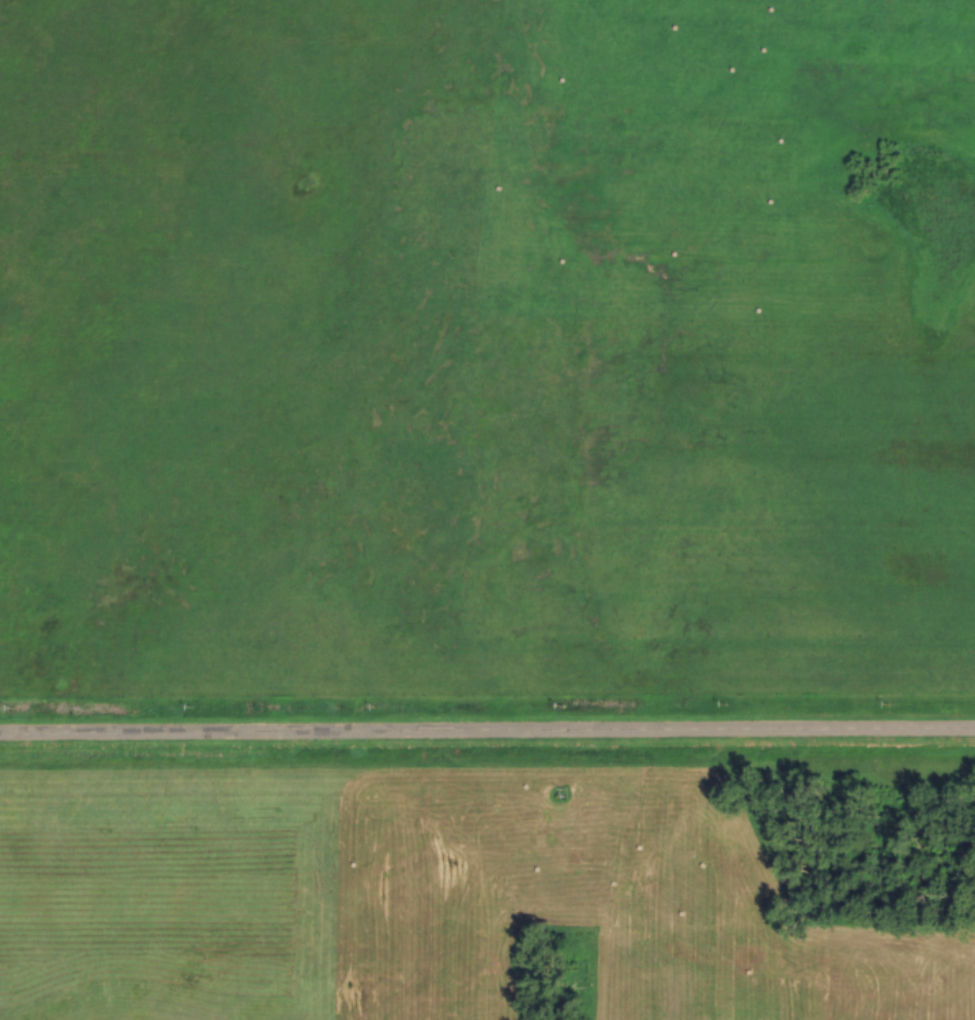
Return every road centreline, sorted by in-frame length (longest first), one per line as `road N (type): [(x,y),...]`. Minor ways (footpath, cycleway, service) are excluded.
road 1 (tertiary): [(0,740),(974,734)]

